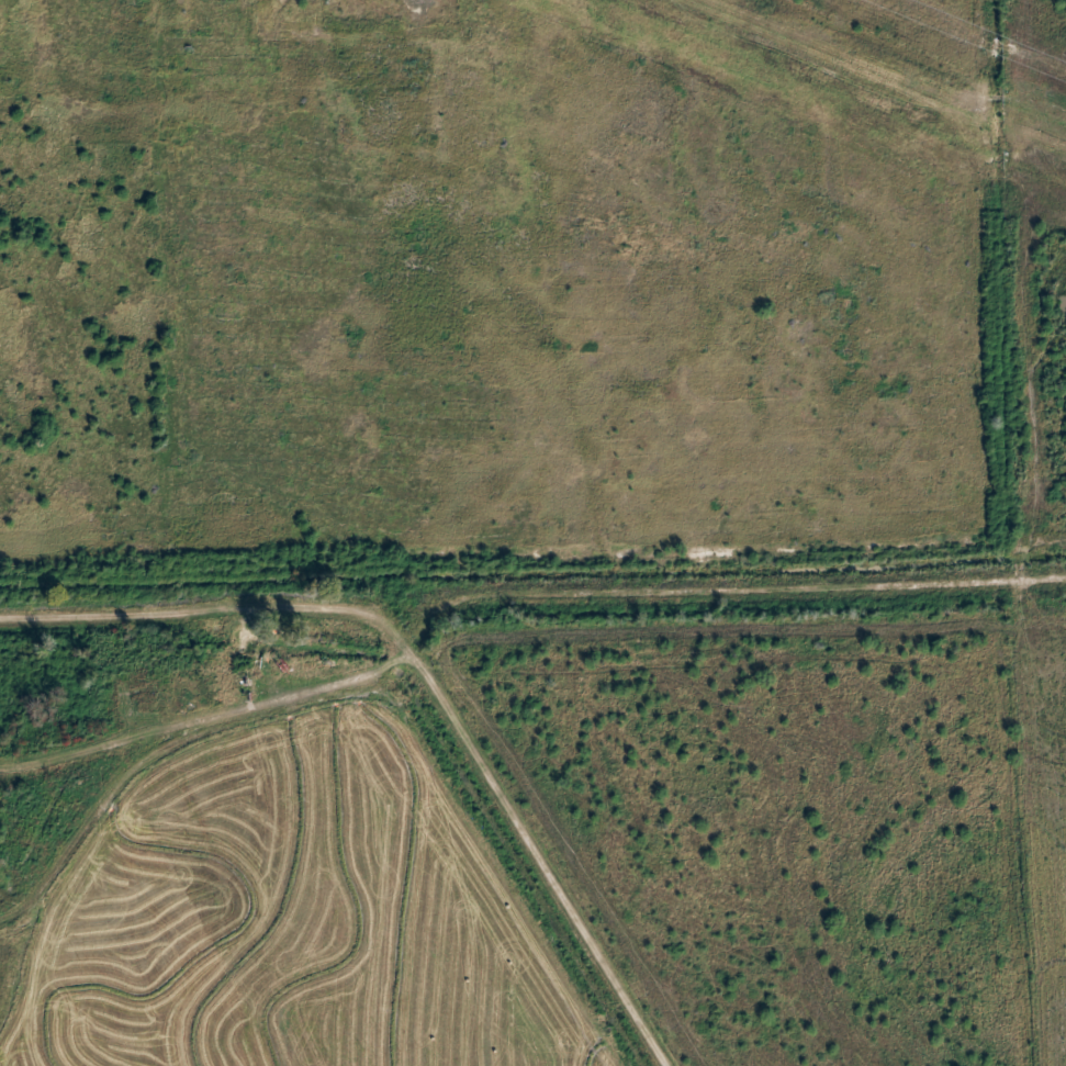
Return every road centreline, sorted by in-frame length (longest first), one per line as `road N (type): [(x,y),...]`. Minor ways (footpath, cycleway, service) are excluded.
road 1 (track): [(0,685),(246,673),(416,619),(1065,598)]

